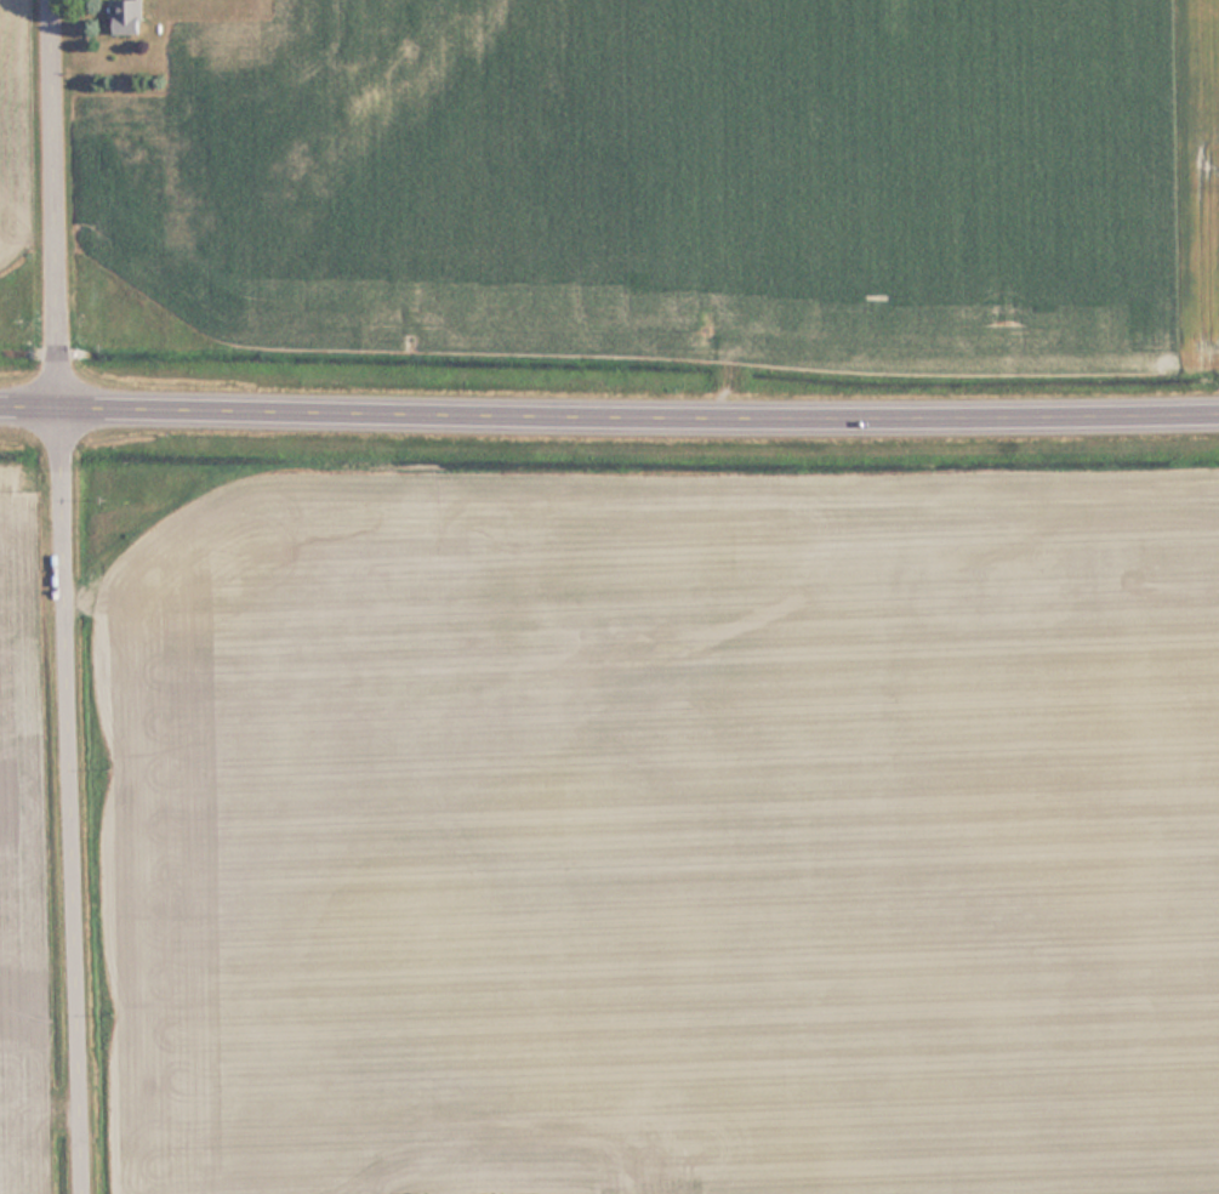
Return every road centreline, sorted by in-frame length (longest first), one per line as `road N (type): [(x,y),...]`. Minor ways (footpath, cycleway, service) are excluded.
road 1 (primary): [(0,404),(506,415),(1218,414)]
road 2 (residential): [(89,1193),(57,405),(51,0)]

